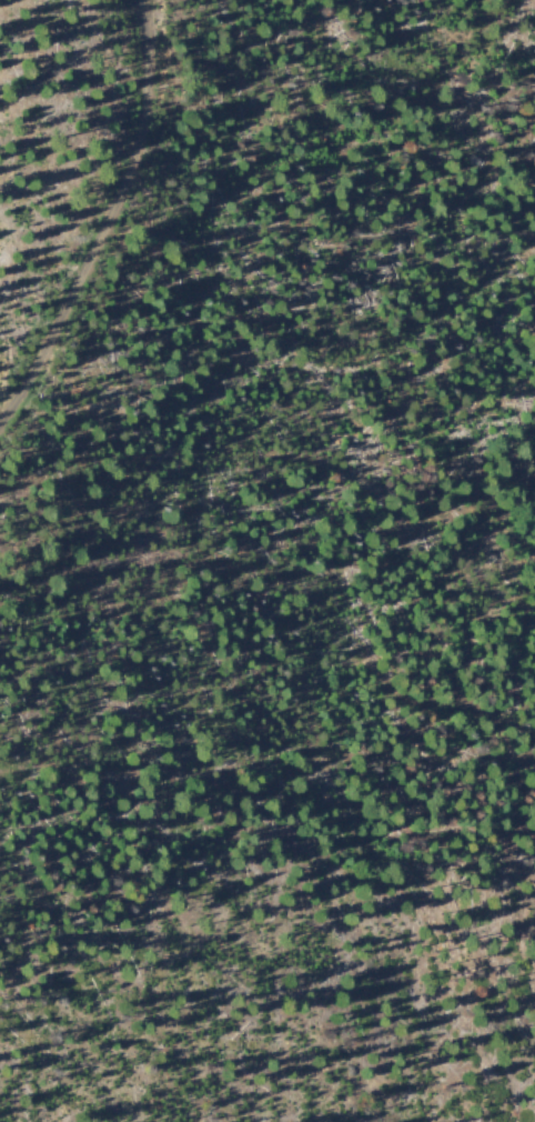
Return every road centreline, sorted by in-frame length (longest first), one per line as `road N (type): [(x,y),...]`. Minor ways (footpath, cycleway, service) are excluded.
road 1 (track): [(0,407),(82,268),(141,123),(128,0)]

